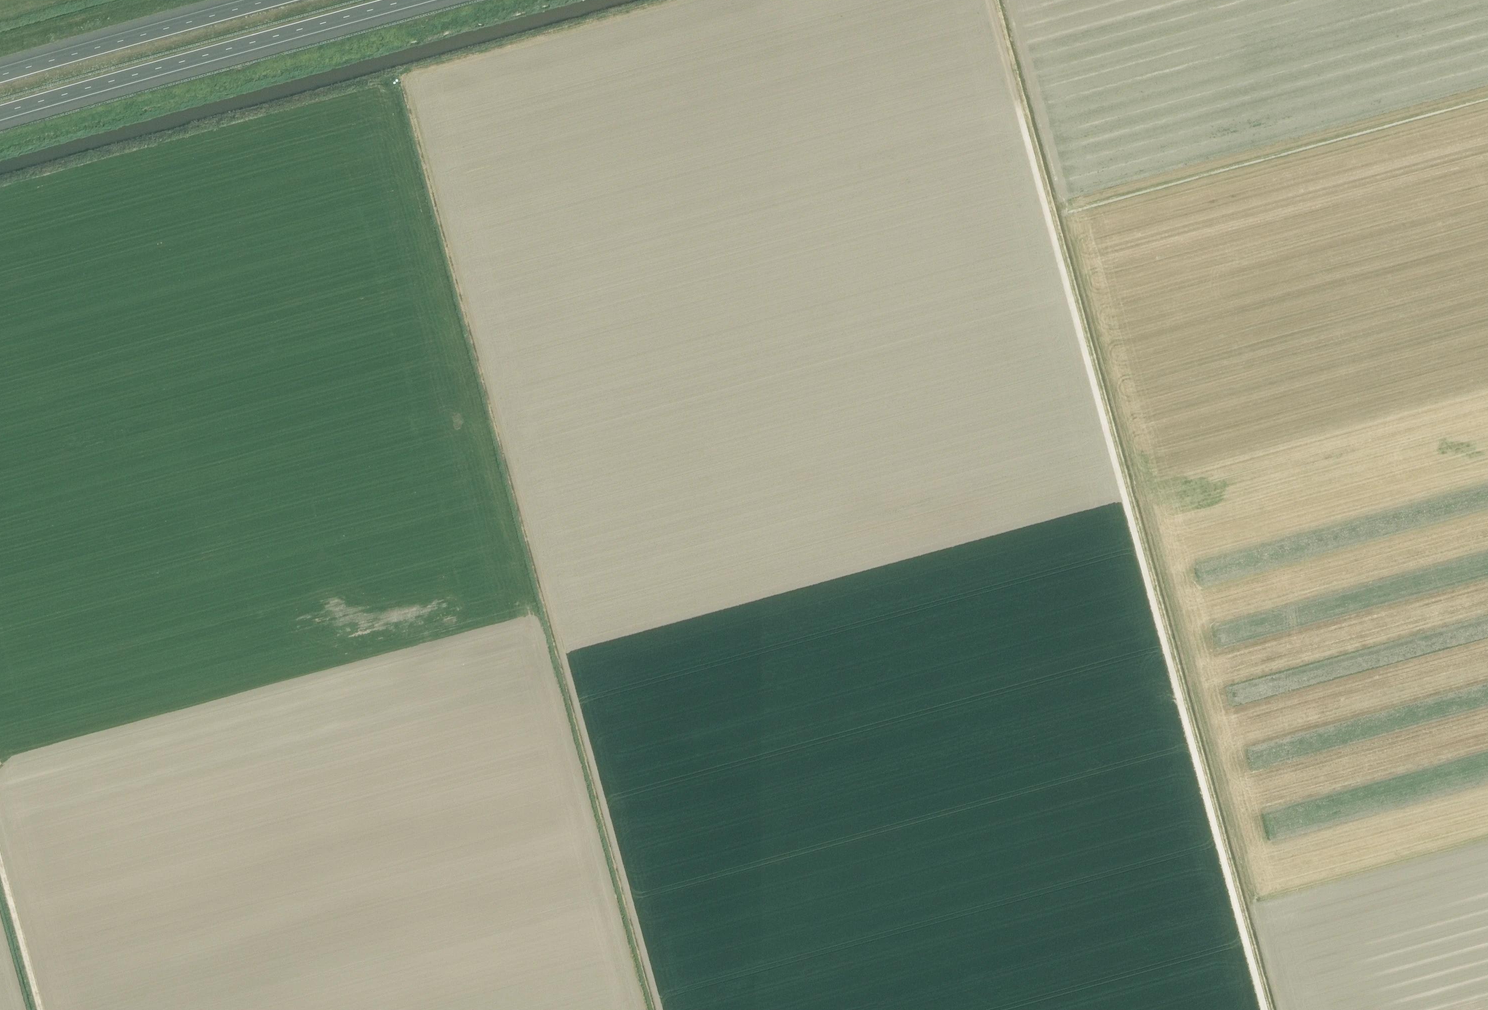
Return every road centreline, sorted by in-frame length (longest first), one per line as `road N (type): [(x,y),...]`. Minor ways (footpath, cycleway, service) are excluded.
road 1 (motorway): [(0,115),(409,0)]
road 2 (motorway): [(273,0),(0,74)]

